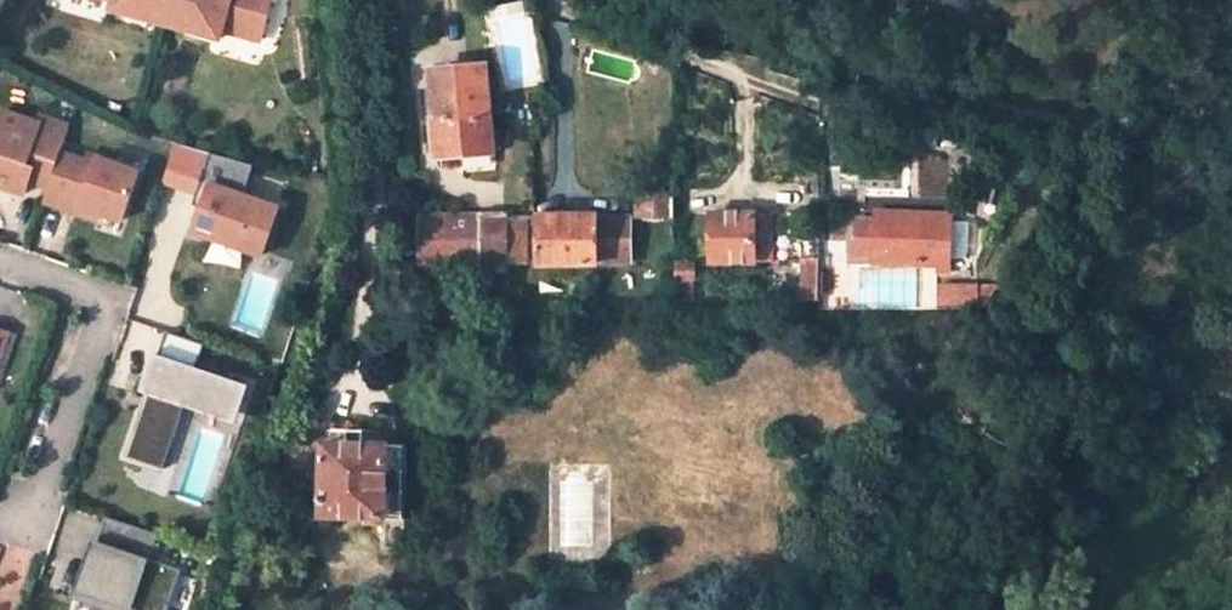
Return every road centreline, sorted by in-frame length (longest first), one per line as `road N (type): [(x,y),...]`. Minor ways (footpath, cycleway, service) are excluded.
road 1 (residential): [(0,260),(105,296),(4,609)]

